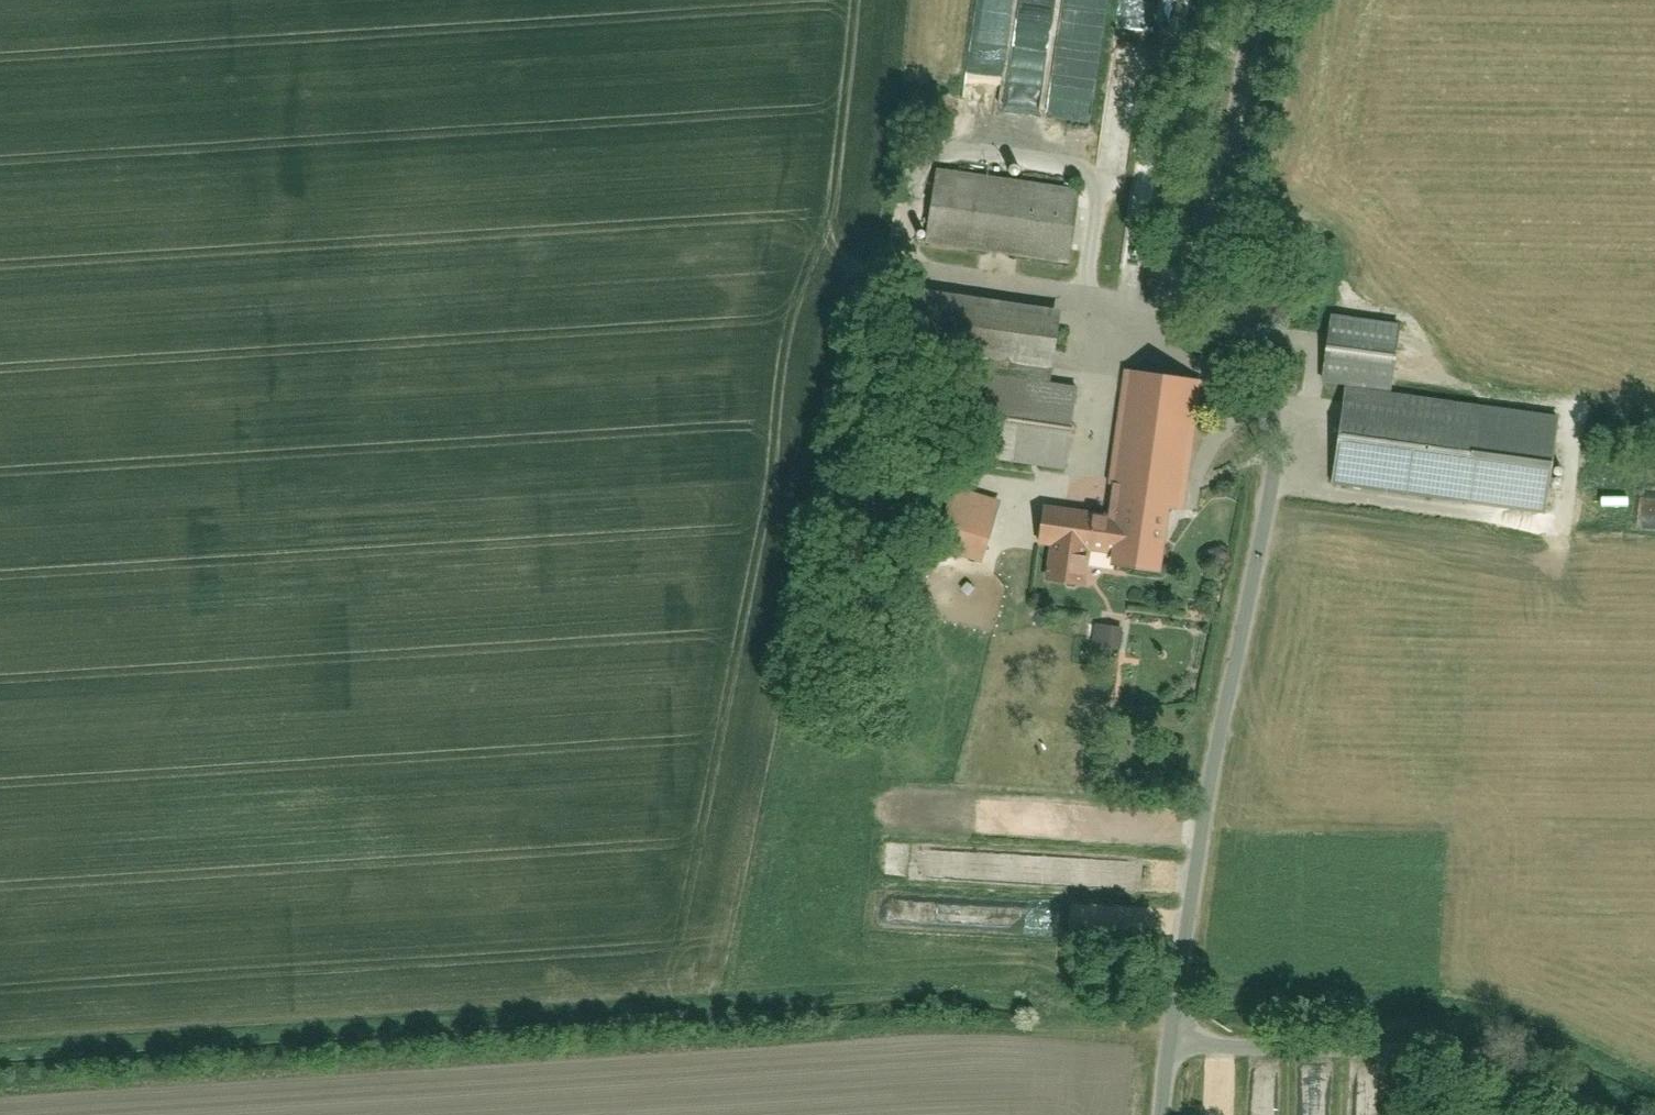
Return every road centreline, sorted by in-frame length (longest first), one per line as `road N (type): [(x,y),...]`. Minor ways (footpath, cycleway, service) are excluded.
road 1 (residential): [(1175,1047),(1217,737),(1267,505),(1272,434),(1240,123),(1260,0)]
road 2 (residential): [(1595,1114),(1447,1057),(1175,1047)]

